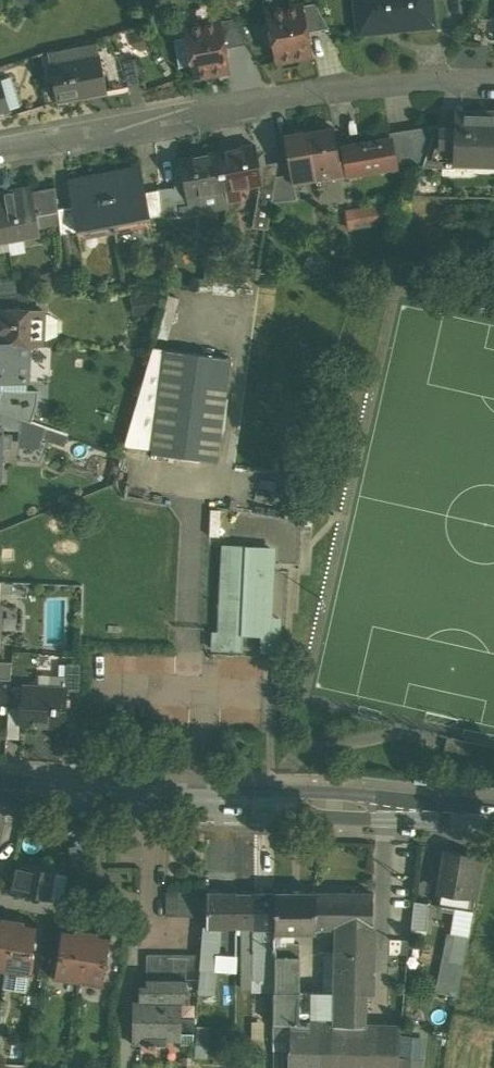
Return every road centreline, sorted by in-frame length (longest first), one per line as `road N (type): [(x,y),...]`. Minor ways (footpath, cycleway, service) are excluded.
road 1 (residential): [(0,150),(401,84),(493,85)]
road 2 (secondary): [(493,818),(153,798)]
road 3 (residential): [(153,798),(122,1067)]
road 4 (secondary): [(153,798),(0,791)]

